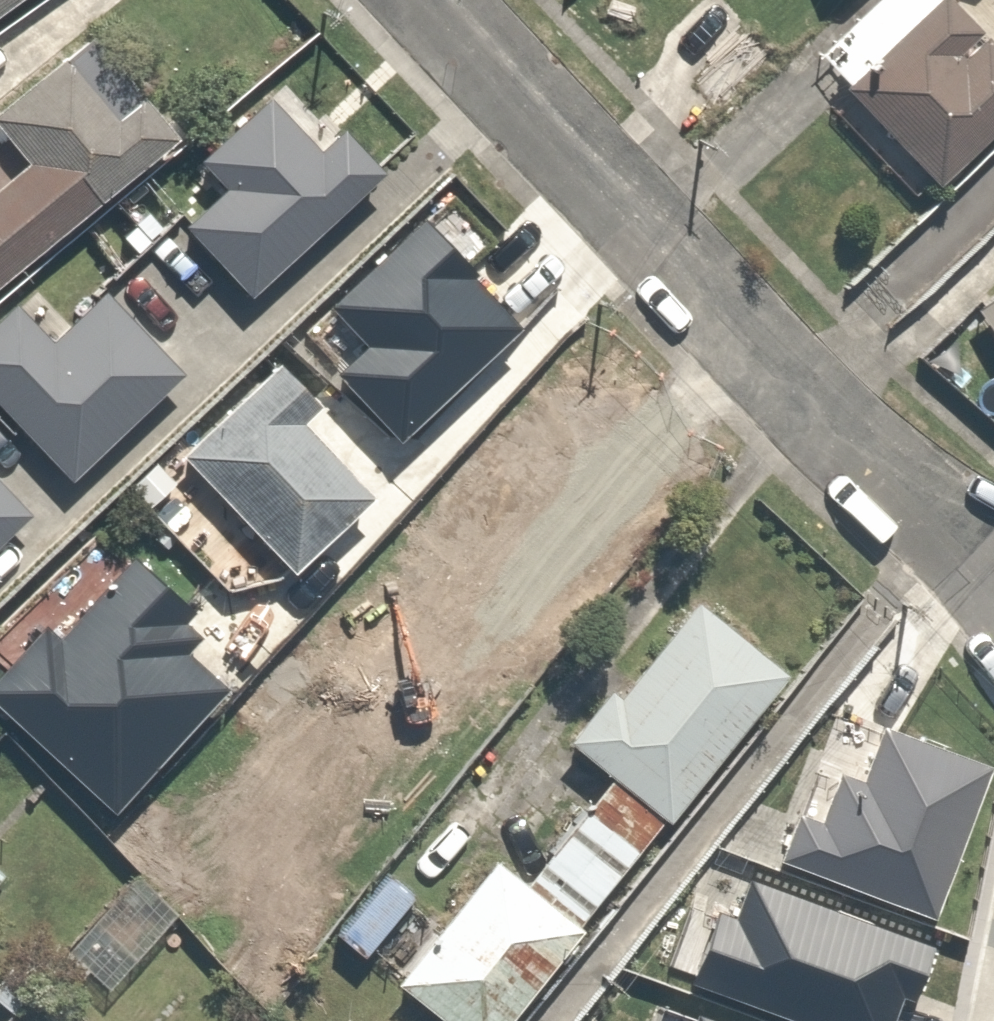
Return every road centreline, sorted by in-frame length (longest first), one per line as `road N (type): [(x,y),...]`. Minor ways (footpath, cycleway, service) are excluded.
road 1 (residential): [(424,0),(795,398),(993,570)]

